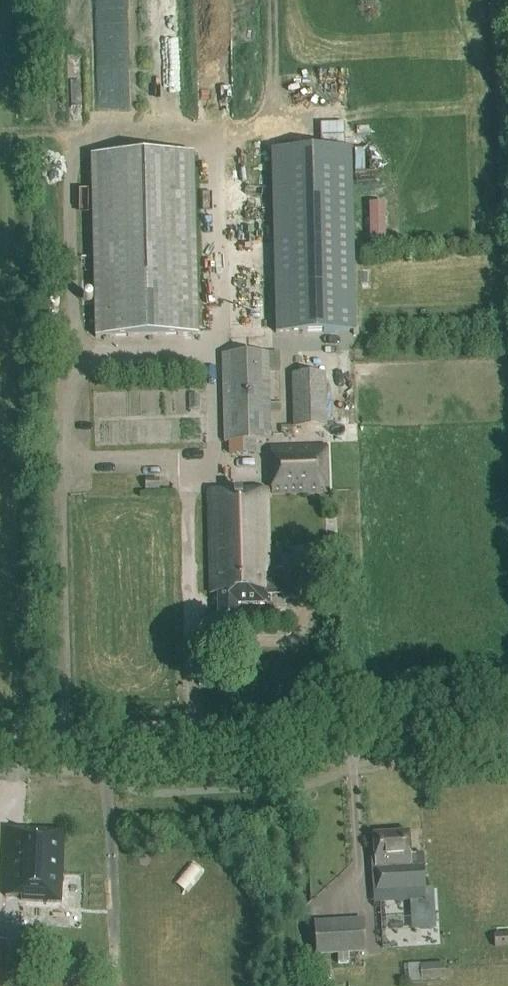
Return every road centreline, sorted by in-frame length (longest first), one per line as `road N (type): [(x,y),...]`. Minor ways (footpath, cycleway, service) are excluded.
road 1 (secondary): [(0,746),(307,741),(507,724)]

